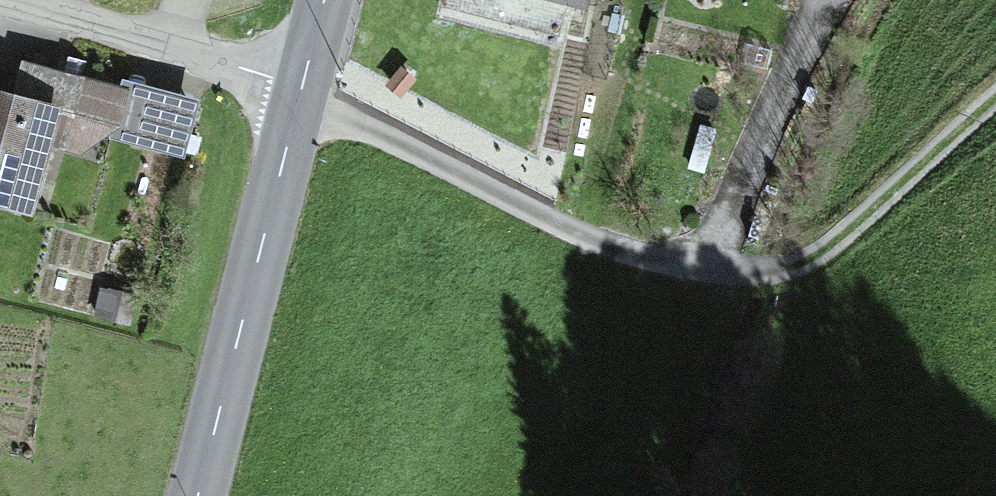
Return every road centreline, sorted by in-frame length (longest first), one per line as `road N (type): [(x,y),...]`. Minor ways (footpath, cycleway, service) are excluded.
road 1 (track): [(300,91),(576,233),(644,257),(751,273),(812,258),(995,97)]
road 2 (secondary): [(197,495),(300,91)]
road 3 (unclassified): [(0,3),(300,91)]
road 4 (track): [(825,0),(702,266)]

